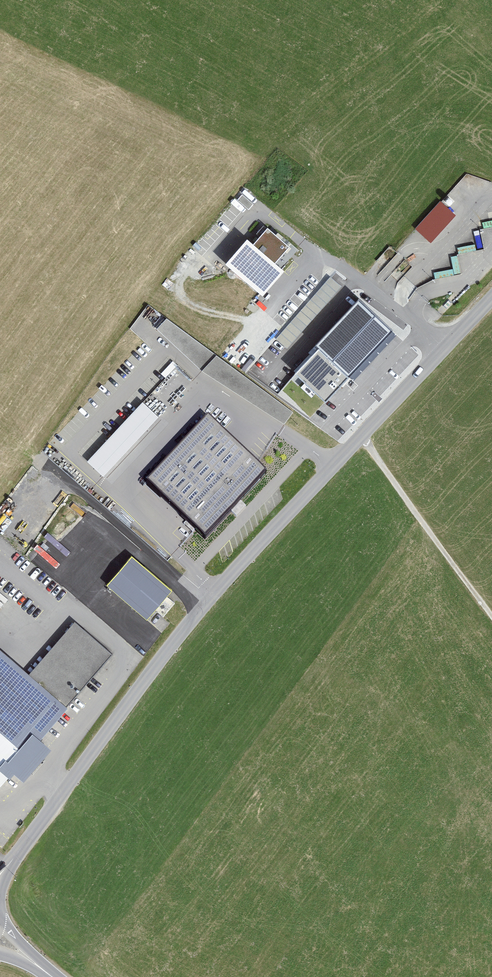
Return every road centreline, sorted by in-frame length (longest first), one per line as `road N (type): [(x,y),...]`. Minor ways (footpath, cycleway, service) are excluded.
road 1 (tertiary): [(491,297),(217,590),(0,878)]
road 2 (track): [(361,436),(491,617)]

